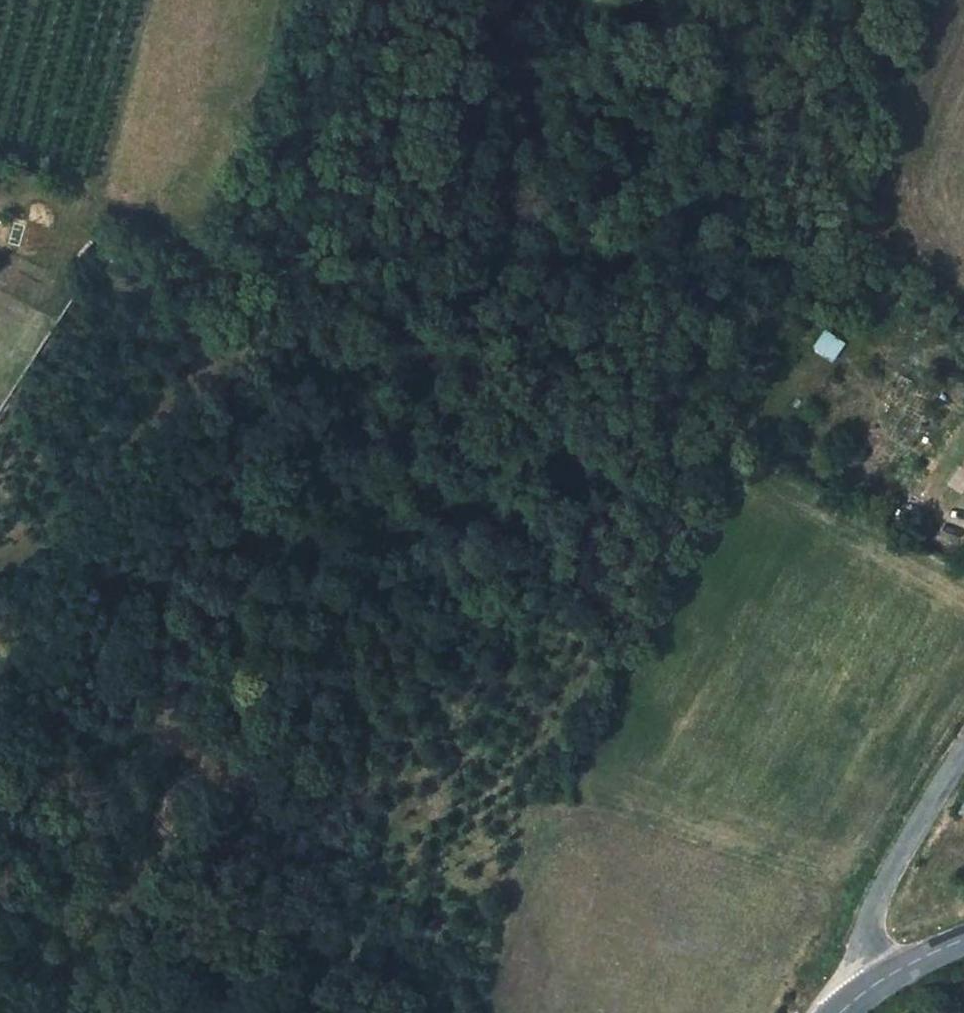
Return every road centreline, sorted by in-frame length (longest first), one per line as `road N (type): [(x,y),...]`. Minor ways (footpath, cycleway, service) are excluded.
road 1 (unclassified): [(841,1012),(863,921),(963,761)]
road 2 (tertiary): [(963,944),(898,973),(844,1012)]

